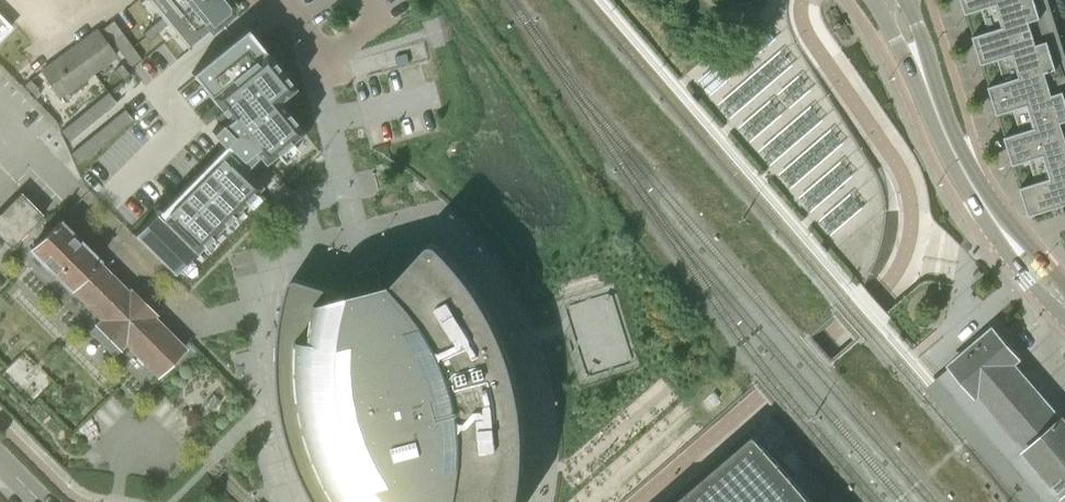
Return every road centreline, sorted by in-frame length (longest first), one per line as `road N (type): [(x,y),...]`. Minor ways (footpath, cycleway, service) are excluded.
road 1 (tertiary): [(935,110),(1005,233)]
road 2 (residential): [(285,0),(306,34),(327,122)]
road 3 (tertiary): [(875,0),(935,110)]

